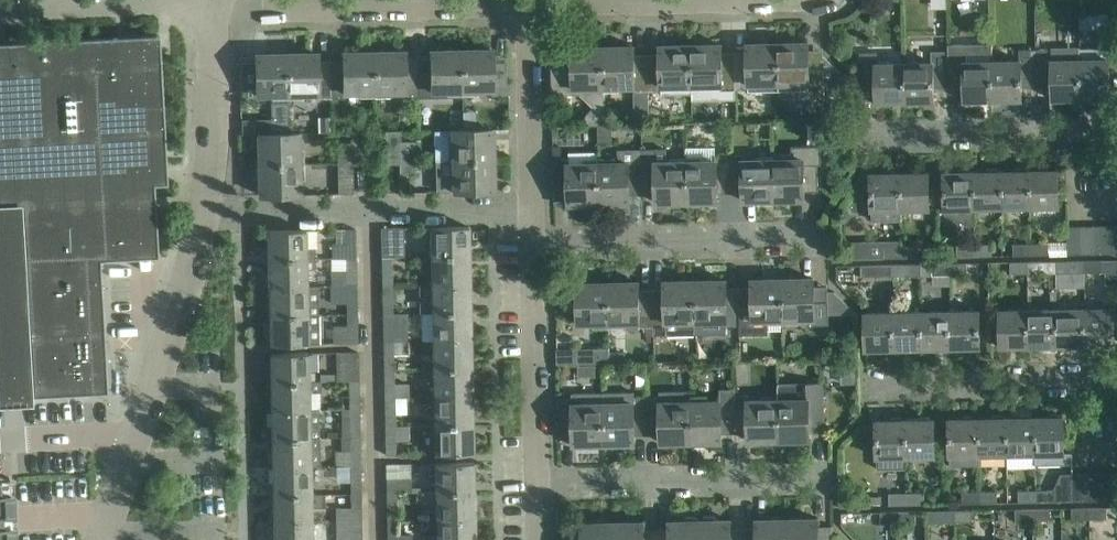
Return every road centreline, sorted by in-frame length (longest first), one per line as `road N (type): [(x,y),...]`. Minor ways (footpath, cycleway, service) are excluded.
road 1 (residential): [(214,6),(205,213),(103,539)]
road 2 (residential): [(527,3),(214,6)]
road 3 (residential): [(837,478),(538,483)]
road 4 (residential): [(831,239),(533,245)]
road 5 (residential): [(857,134),(1116,130)]
road 6 (residential): [(863,384),(1116,377)]
road 7 (residential): [(533,245),(527,3)]
road 8 (residential): [(538,483),(533,245)]
road 9 (residential): [(0,9),(164,1),(214,6)]
road 10 (residential): [(722,0),(527,3)]

